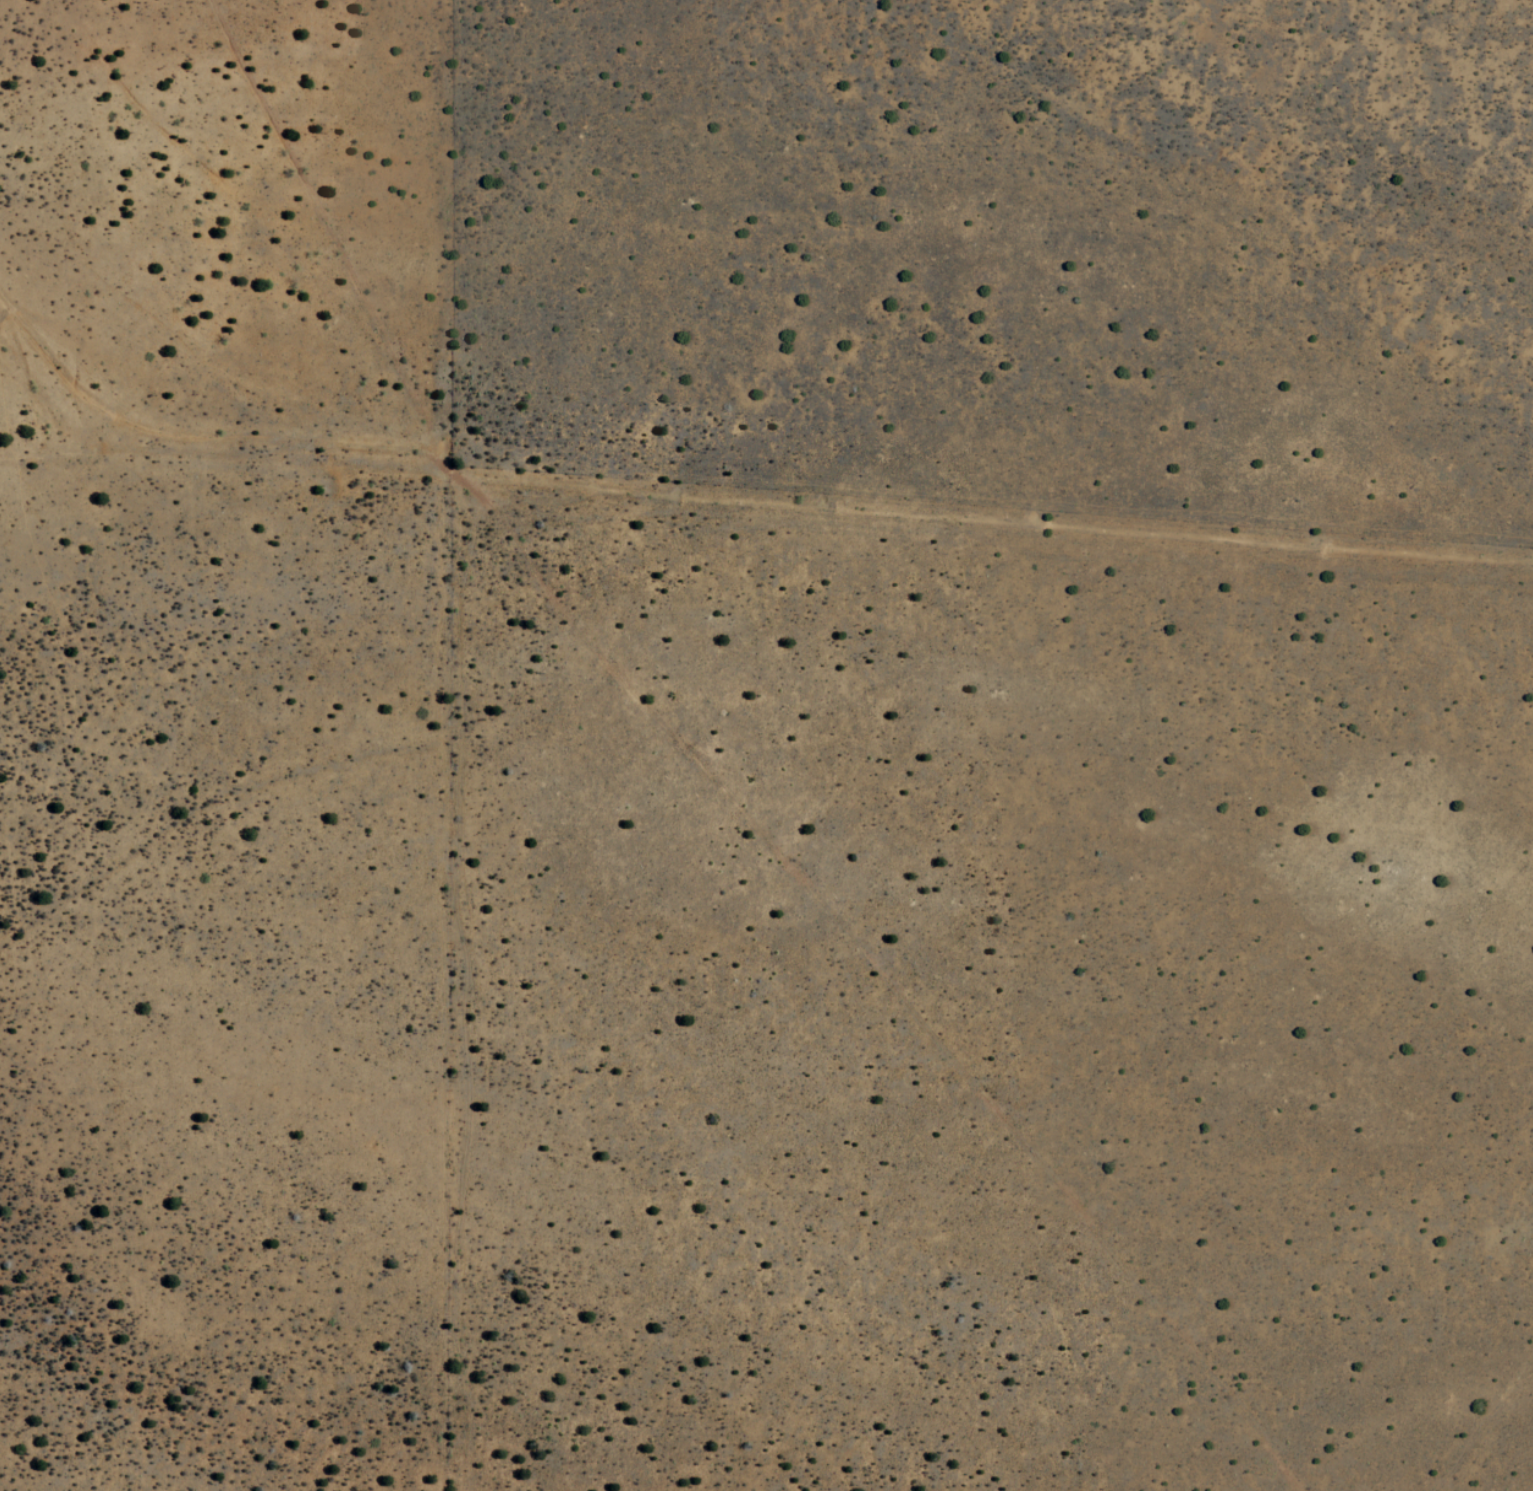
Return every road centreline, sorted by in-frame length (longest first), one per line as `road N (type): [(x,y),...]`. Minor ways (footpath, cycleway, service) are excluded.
road 1 (residential): [(1532,519),(733,460),(500,471),(428,419),(238,393),(148,393),(95,362),(0,250)]

